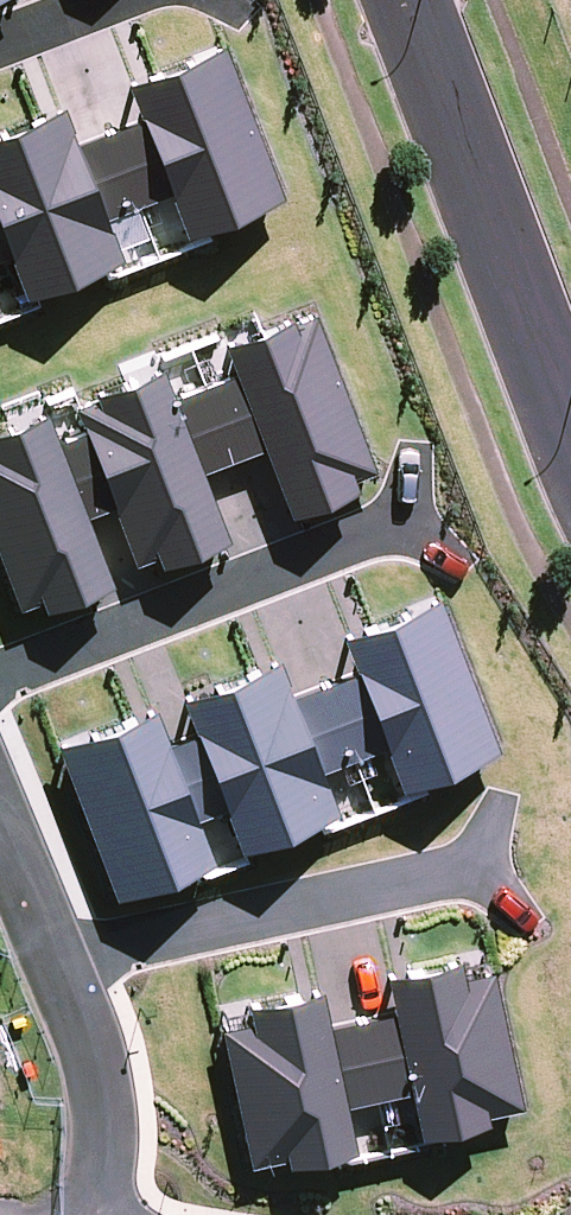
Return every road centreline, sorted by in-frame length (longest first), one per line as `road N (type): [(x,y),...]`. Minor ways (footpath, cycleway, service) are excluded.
road 1 (tertiary): [(413,0),(570,422)]
road 2 (residential): [(0,676),(397,523)]
road 3 (residential): [(66,957),(470,862)]
road 4 (residential): [(95,1214),(94,1044),(66,957)]
road 5 (residential): [(66,957),(0,798)]

